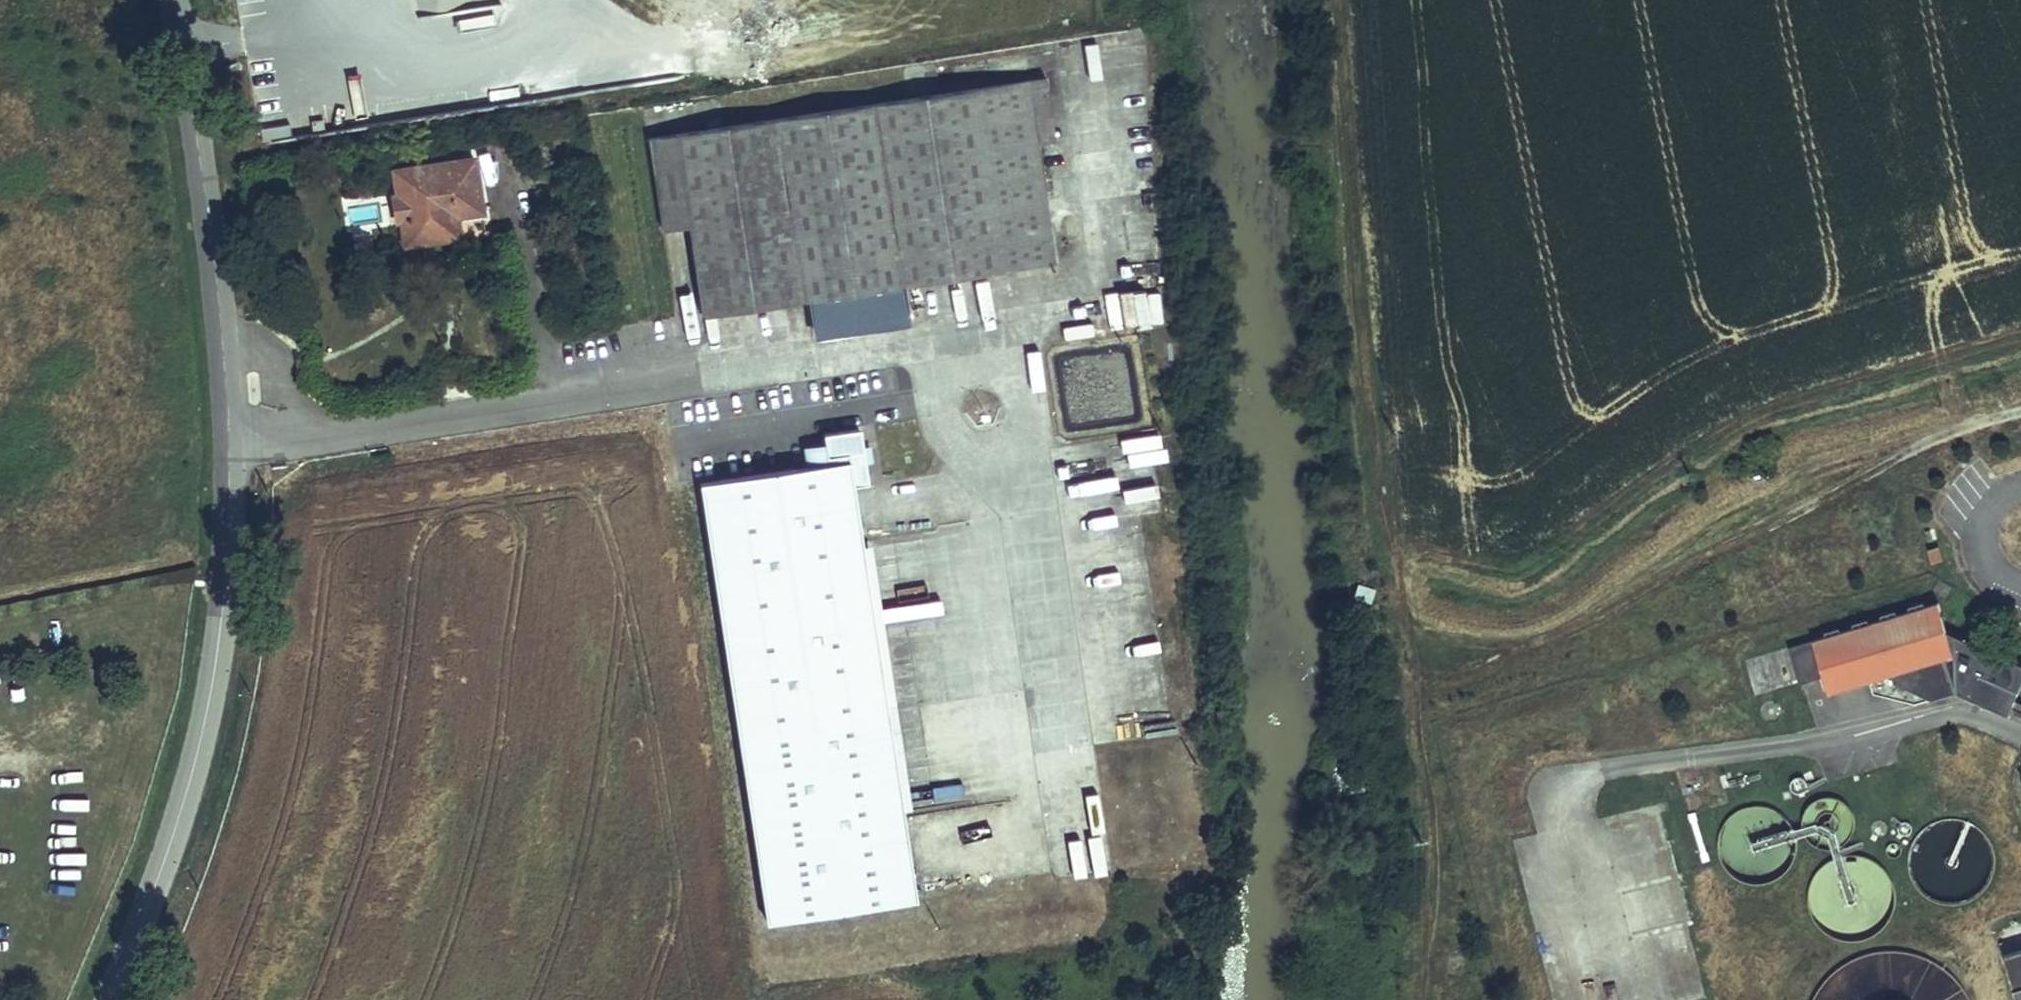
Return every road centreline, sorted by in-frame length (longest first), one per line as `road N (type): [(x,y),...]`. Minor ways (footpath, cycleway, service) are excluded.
road 1 (unclassified): [(108,999),(223,724),(237,514),(222,265),(181,0)]
road 2 (track): [(1342,0),(1386,557),(1436,864),(1418,999)]
road 3 (track): [(1410,694),(1570,628),(1878,465),(2020,412)]
road 4 (unclassified): [(2020,487),(1990,505),(1978,536),(1985,567),(2020,593)]

